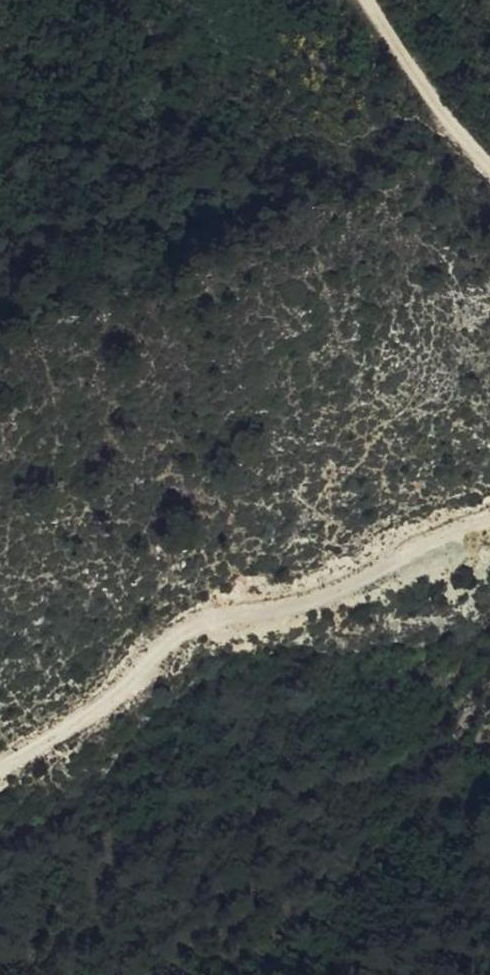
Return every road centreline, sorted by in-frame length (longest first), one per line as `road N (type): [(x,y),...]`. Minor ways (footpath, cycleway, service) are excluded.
road 1 (track): [(0,768),(95,719),(201,628),(288,614),(418,552),(489,530)]
road 2 (track): [(489,175),(427,104),(368,0)]

